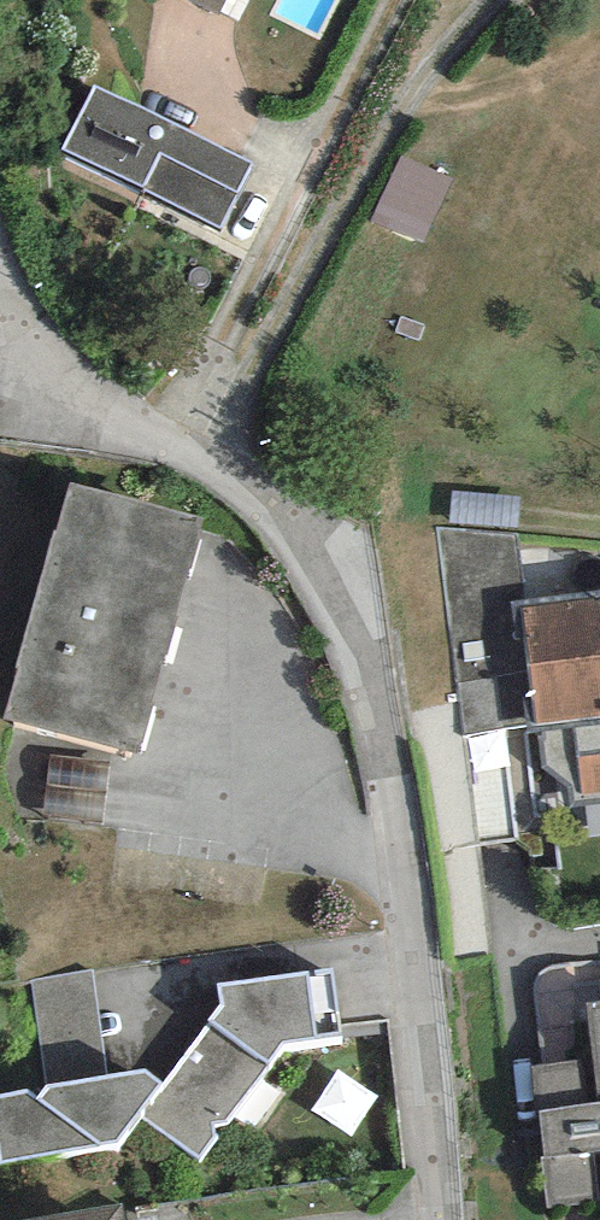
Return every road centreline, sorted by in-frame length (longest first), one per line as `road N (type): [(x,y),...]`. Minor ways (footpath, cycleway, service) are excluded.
road 1 (residential): [(448,1219),(422,938),(362,594),(198,465),(47,424),(0,178)]

